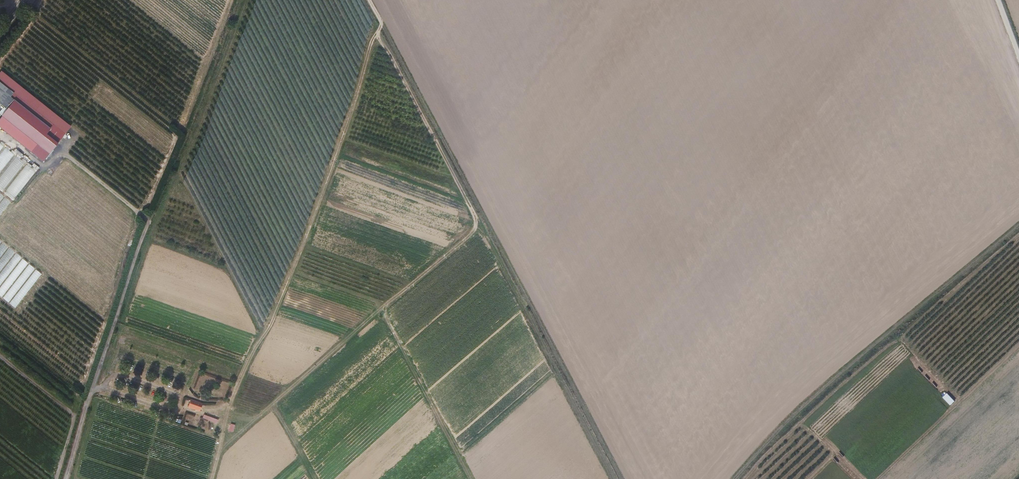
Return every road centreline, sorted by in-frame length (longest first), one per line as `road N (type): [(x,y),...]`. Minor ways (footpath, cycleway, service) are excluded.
road 1 (track): [(367,0),(619,478)]
road 2 (track): [(380,24),(309,225),(232,398),(210,478)]
road 3 (track): [(731,478),(806,402),(1018,224)]
road 4 (track): [(110,339),(235,0)]
road 5 (track): [(149,222),(63,150),(27,151),(0,133)]
road 6 (residential): [(65,478),(110,339)]

